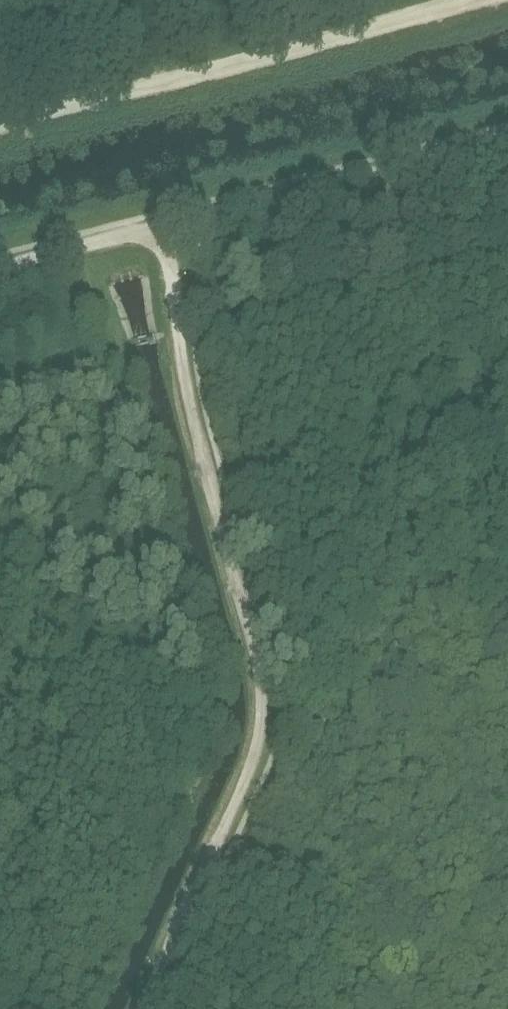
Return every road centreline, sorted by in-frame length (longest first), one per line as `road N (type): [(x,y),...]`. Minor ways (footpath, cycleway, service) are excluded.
road 1 (track): [(132,1008),(247,761),(251,687),(169,357),(153,230),(166,227)]
road 2 (track): [(470,0),(39,113)]
road 3 (track): [(166,227),(507,140)]
road 4 (unclassified): [(0,270),(153,230)]

